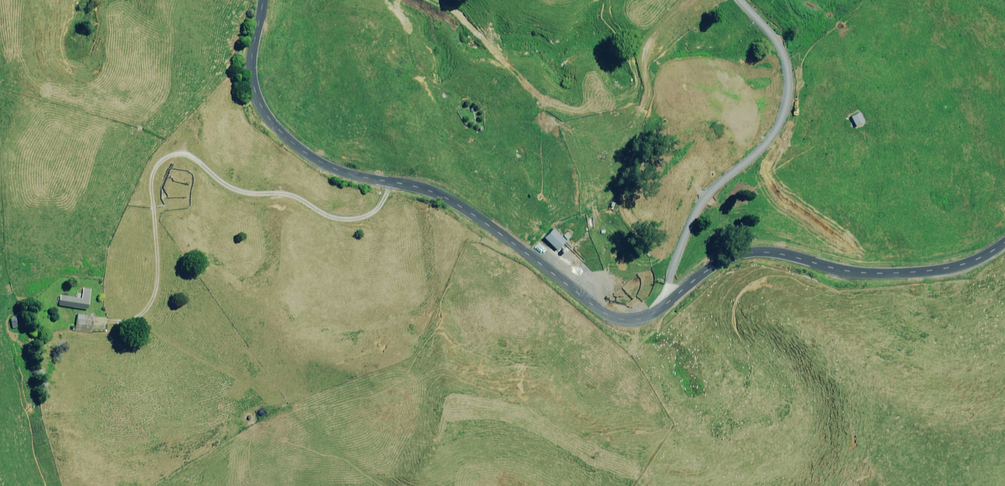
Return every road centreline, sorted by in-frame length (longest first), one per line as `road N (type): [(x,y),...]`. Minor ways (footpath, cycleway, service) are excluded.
road 1 (unclassified): [(263,0),(254,93),(291,145),(341,174),(428,191),(458,206),(608,316),(646,318),(708,269),(744,255),(909,274),(960,266),(1004,242)]
road 2 (track): [(95,320),(134,320),(153,297),(150,184),(165,159),(183,156),(230,189),(291,196),(344,221),(373,214),(392,183)]
road 3 (track): [(737,0),(783,53),(790,102),(768,144),(696,209),(673,265),(667,305)]

